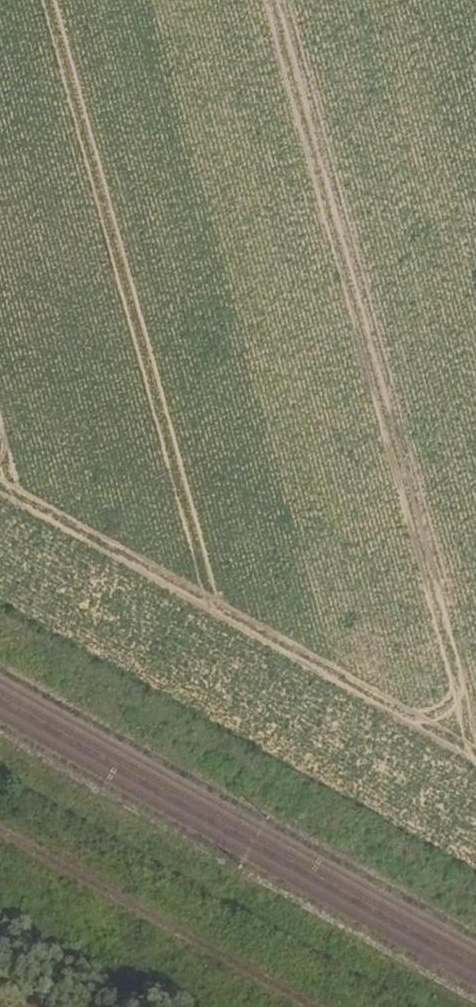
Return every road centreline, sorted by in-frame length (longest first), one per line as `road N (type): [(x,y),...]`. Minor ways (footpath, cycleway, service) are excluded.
road 1 (track): [(0,832),(313,1006)]

